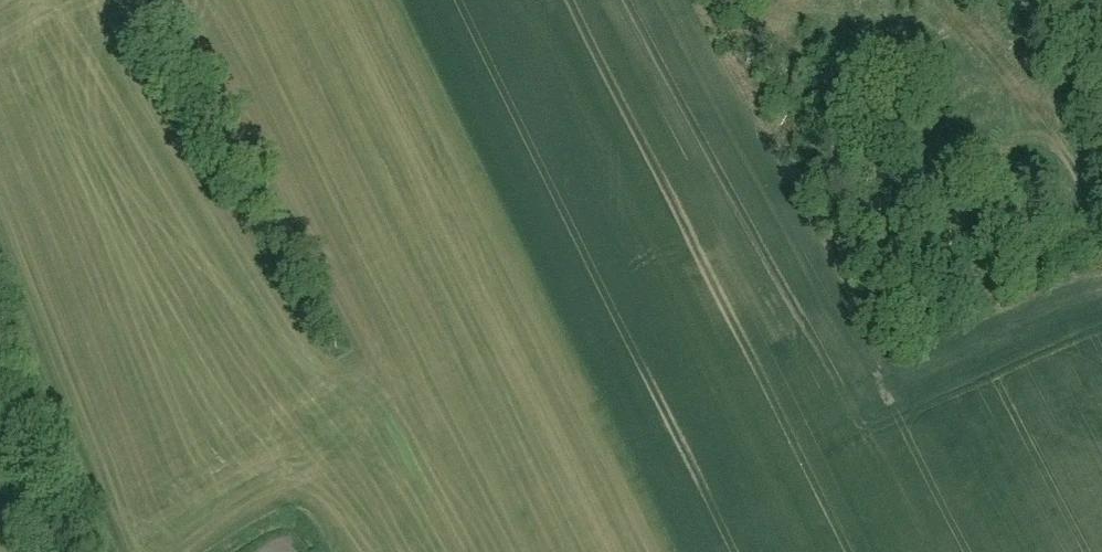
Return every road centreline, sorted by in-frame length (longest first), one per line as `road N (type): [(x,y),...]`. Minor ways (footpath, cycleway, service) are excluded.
road 1 (track): [(1101,235),(1063,125),(960,0)]
road 2 (track): [(56,551),(0,377)]

